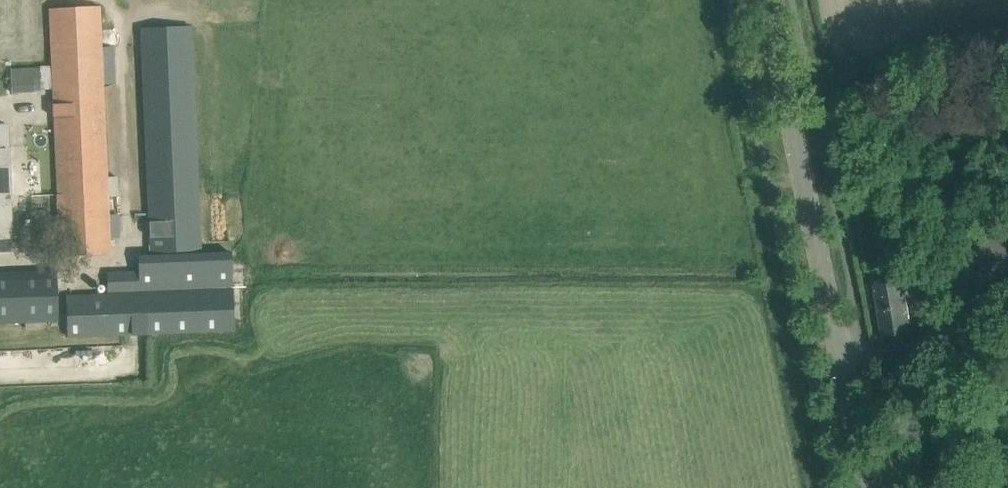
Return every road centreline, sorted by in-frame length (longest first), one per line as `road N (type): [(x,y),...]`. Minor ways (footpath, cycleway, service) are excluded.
road 1 (tertiary): [(837,345),(765,0)]
road 2 (unclassified): [(1007,349),(860,352),(837,345)]
road 3 (tertiary): [(867,487),(837,345)]

